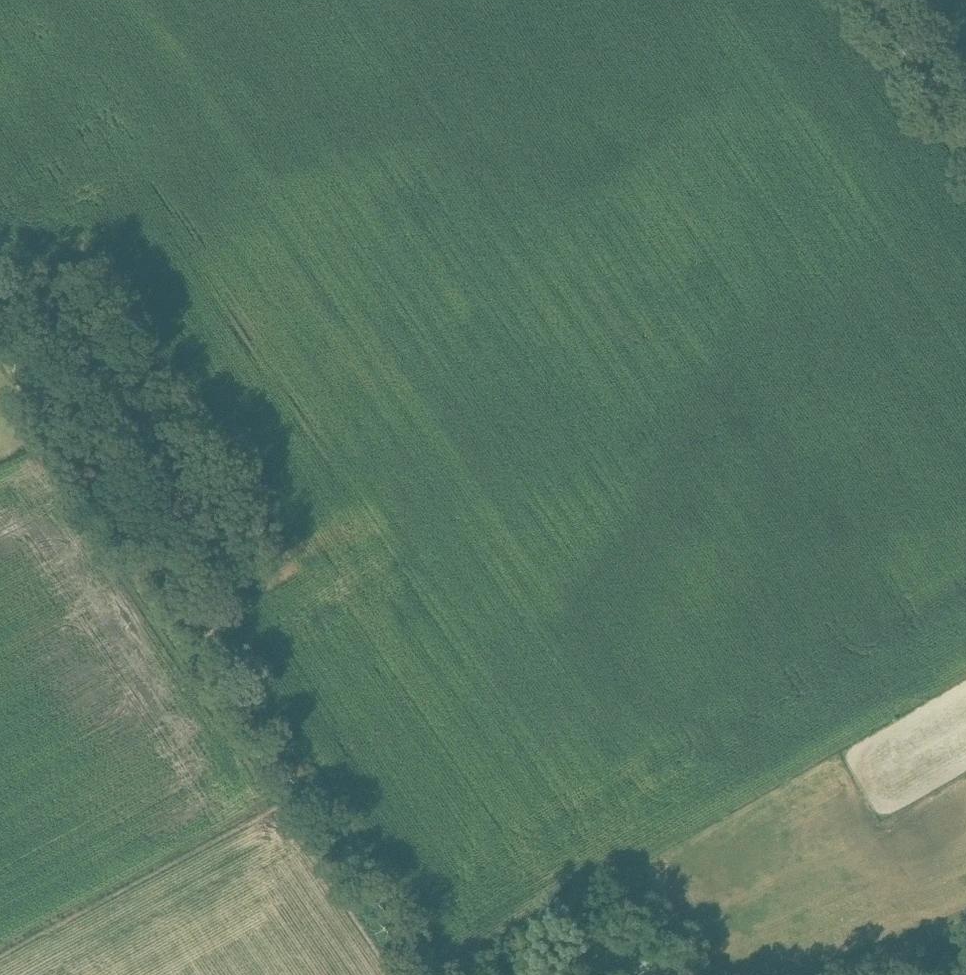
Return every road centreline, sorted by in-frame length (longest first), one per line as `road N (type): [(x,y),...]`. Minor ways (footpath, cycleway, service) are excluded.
road 1 (unclassified): [(965,134),(873,0)]

